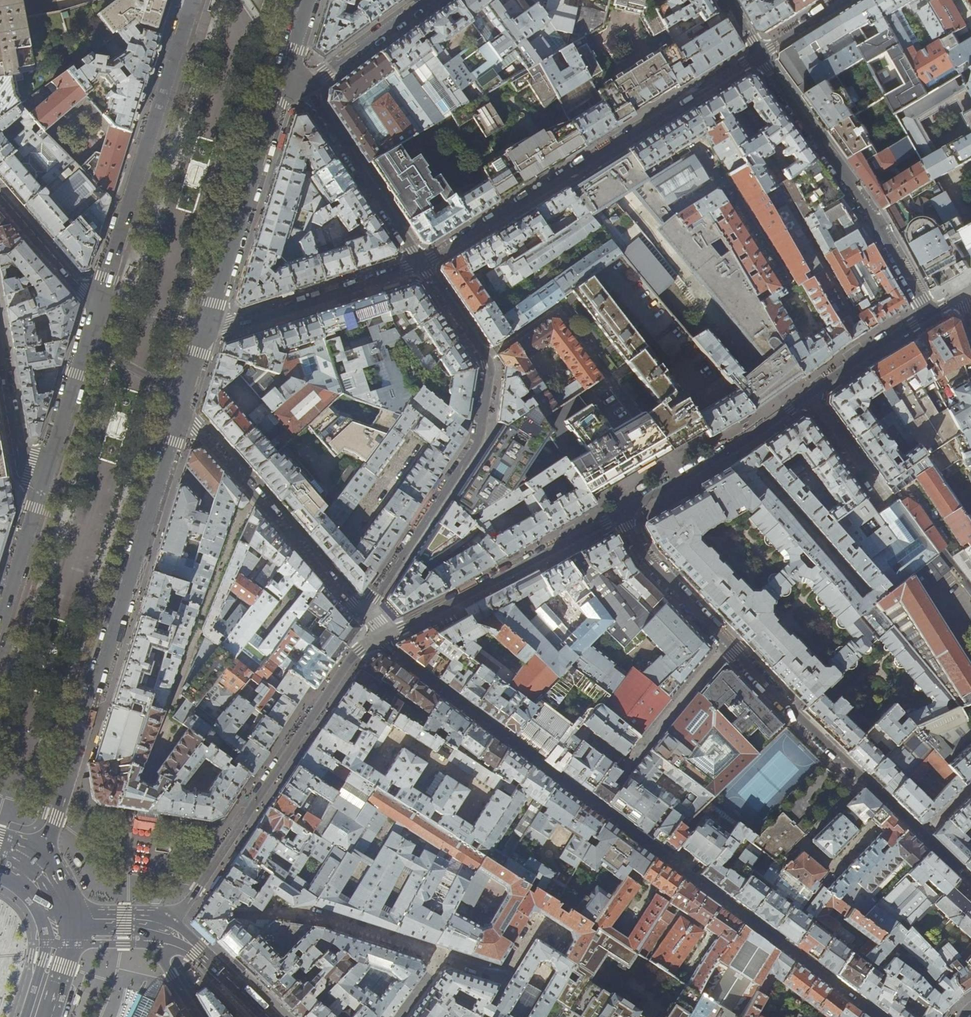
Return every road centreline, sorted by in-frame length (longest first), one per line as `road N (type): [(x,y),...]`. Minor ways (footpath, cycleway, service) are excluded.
road 1 (tertiary): [(32,875),(182,406)]
road 2 (residential): [(367,616),(481,432),(488,365),(421,262)]
road 3 (residential): [(760,53),(421,262)]
road 4 (residential): [(620,515),(745,442),(929,314)]
road 5 (residential): [(166,930),(347,664),(380,637)]
road 6 (residential): [(879,1016),(598,807)]
road 7 (residential): [(970,882),(727,646)]
road 8 (residential): [(929,314),(760,53)]
road 9 (residential): [(182,406),(310,560),(367,616)]
road 10 (residential): [(598,807),(380,637)]
road 11 (residential): [(380,637),(620,515)]
road 12 (tertiary): [(207,327),(286,81)]
road 13 (residential): [(421,262),(227,328),(207,327)]
road 14 (residential): [(421,262),(306,88)]
road 15 (residential): [(727,646),(598,807)]
road 16 (residential): [(727,646),(643,556),(620,515)]
road 17 (residential): [(44,484),(27,478),(0,340)]
road 18 (residential): [(306,88),(429,0)]
road 19 (residential): [(0,198),(98,308)]
road 20 (residential): [(44,484),(0,624)]
road 21 (residential): [(87,344),(44,484)]
road 22 (primary): [(166,930),(267,1016)]

